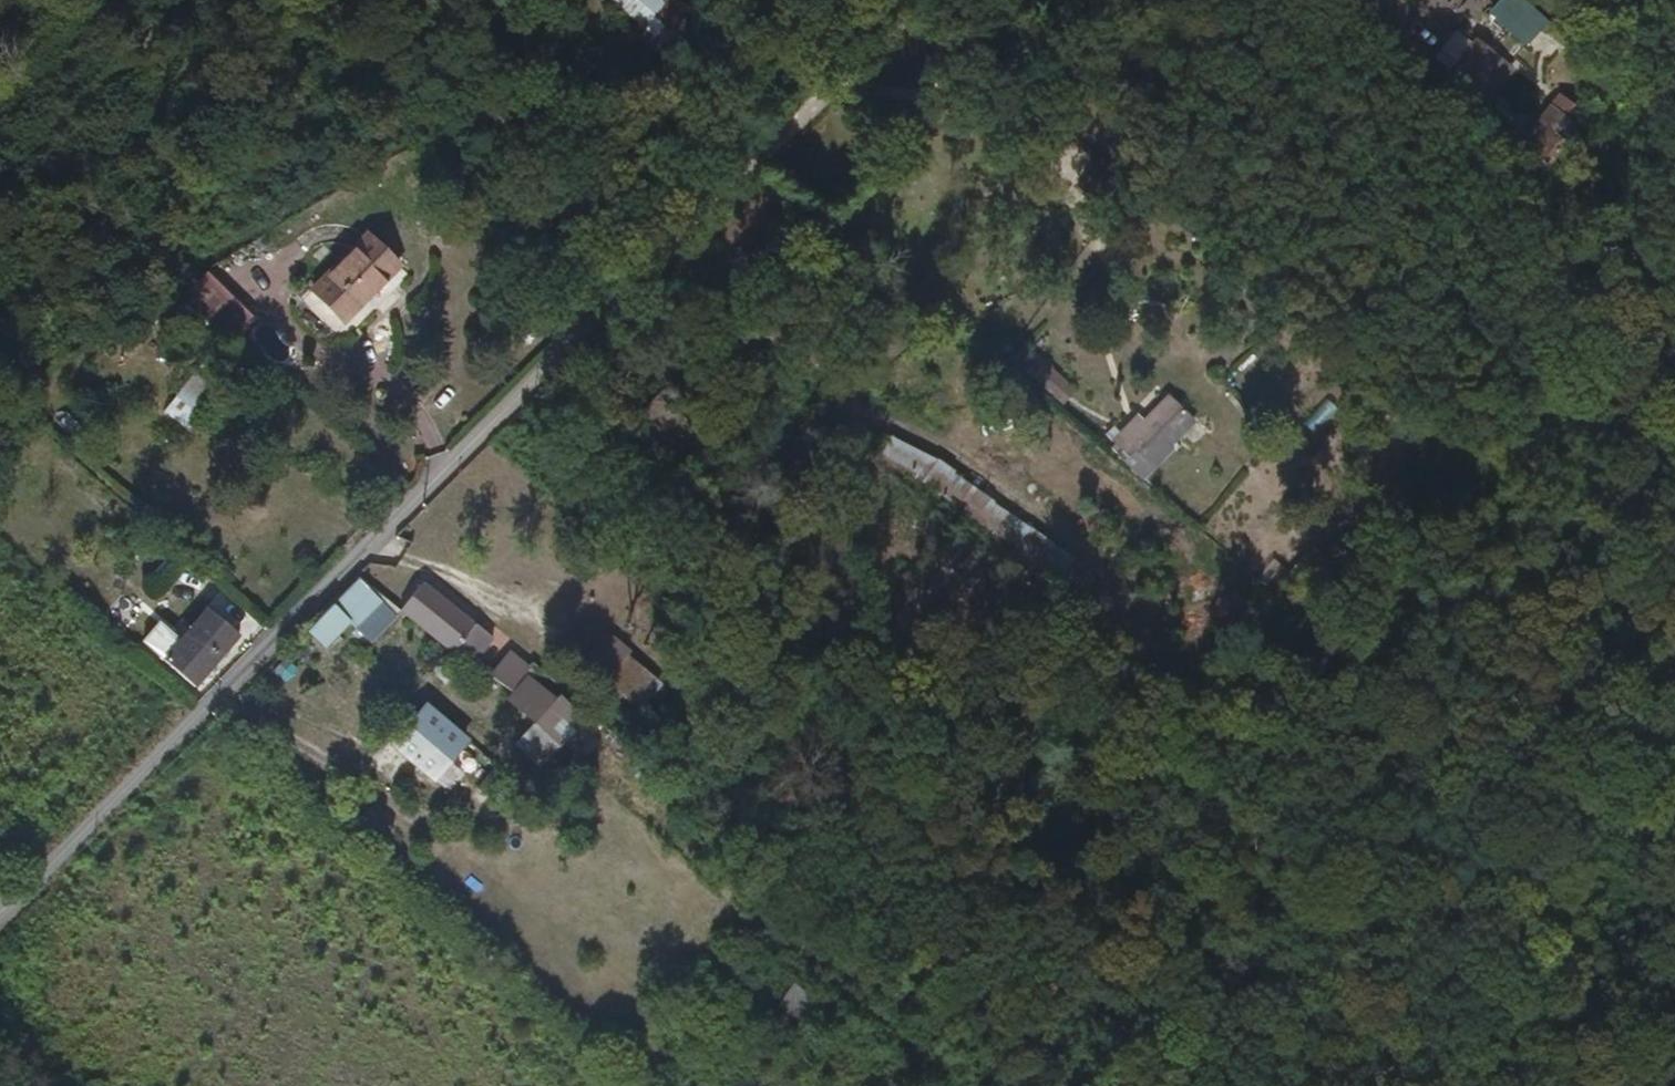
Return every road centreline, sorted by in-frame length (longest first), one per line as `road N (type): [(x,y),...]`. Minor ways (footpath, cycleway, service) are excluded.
road 1 (residential): [(0,908),(644,264)]
road 2 (track): [(644,264),(913,0)]

